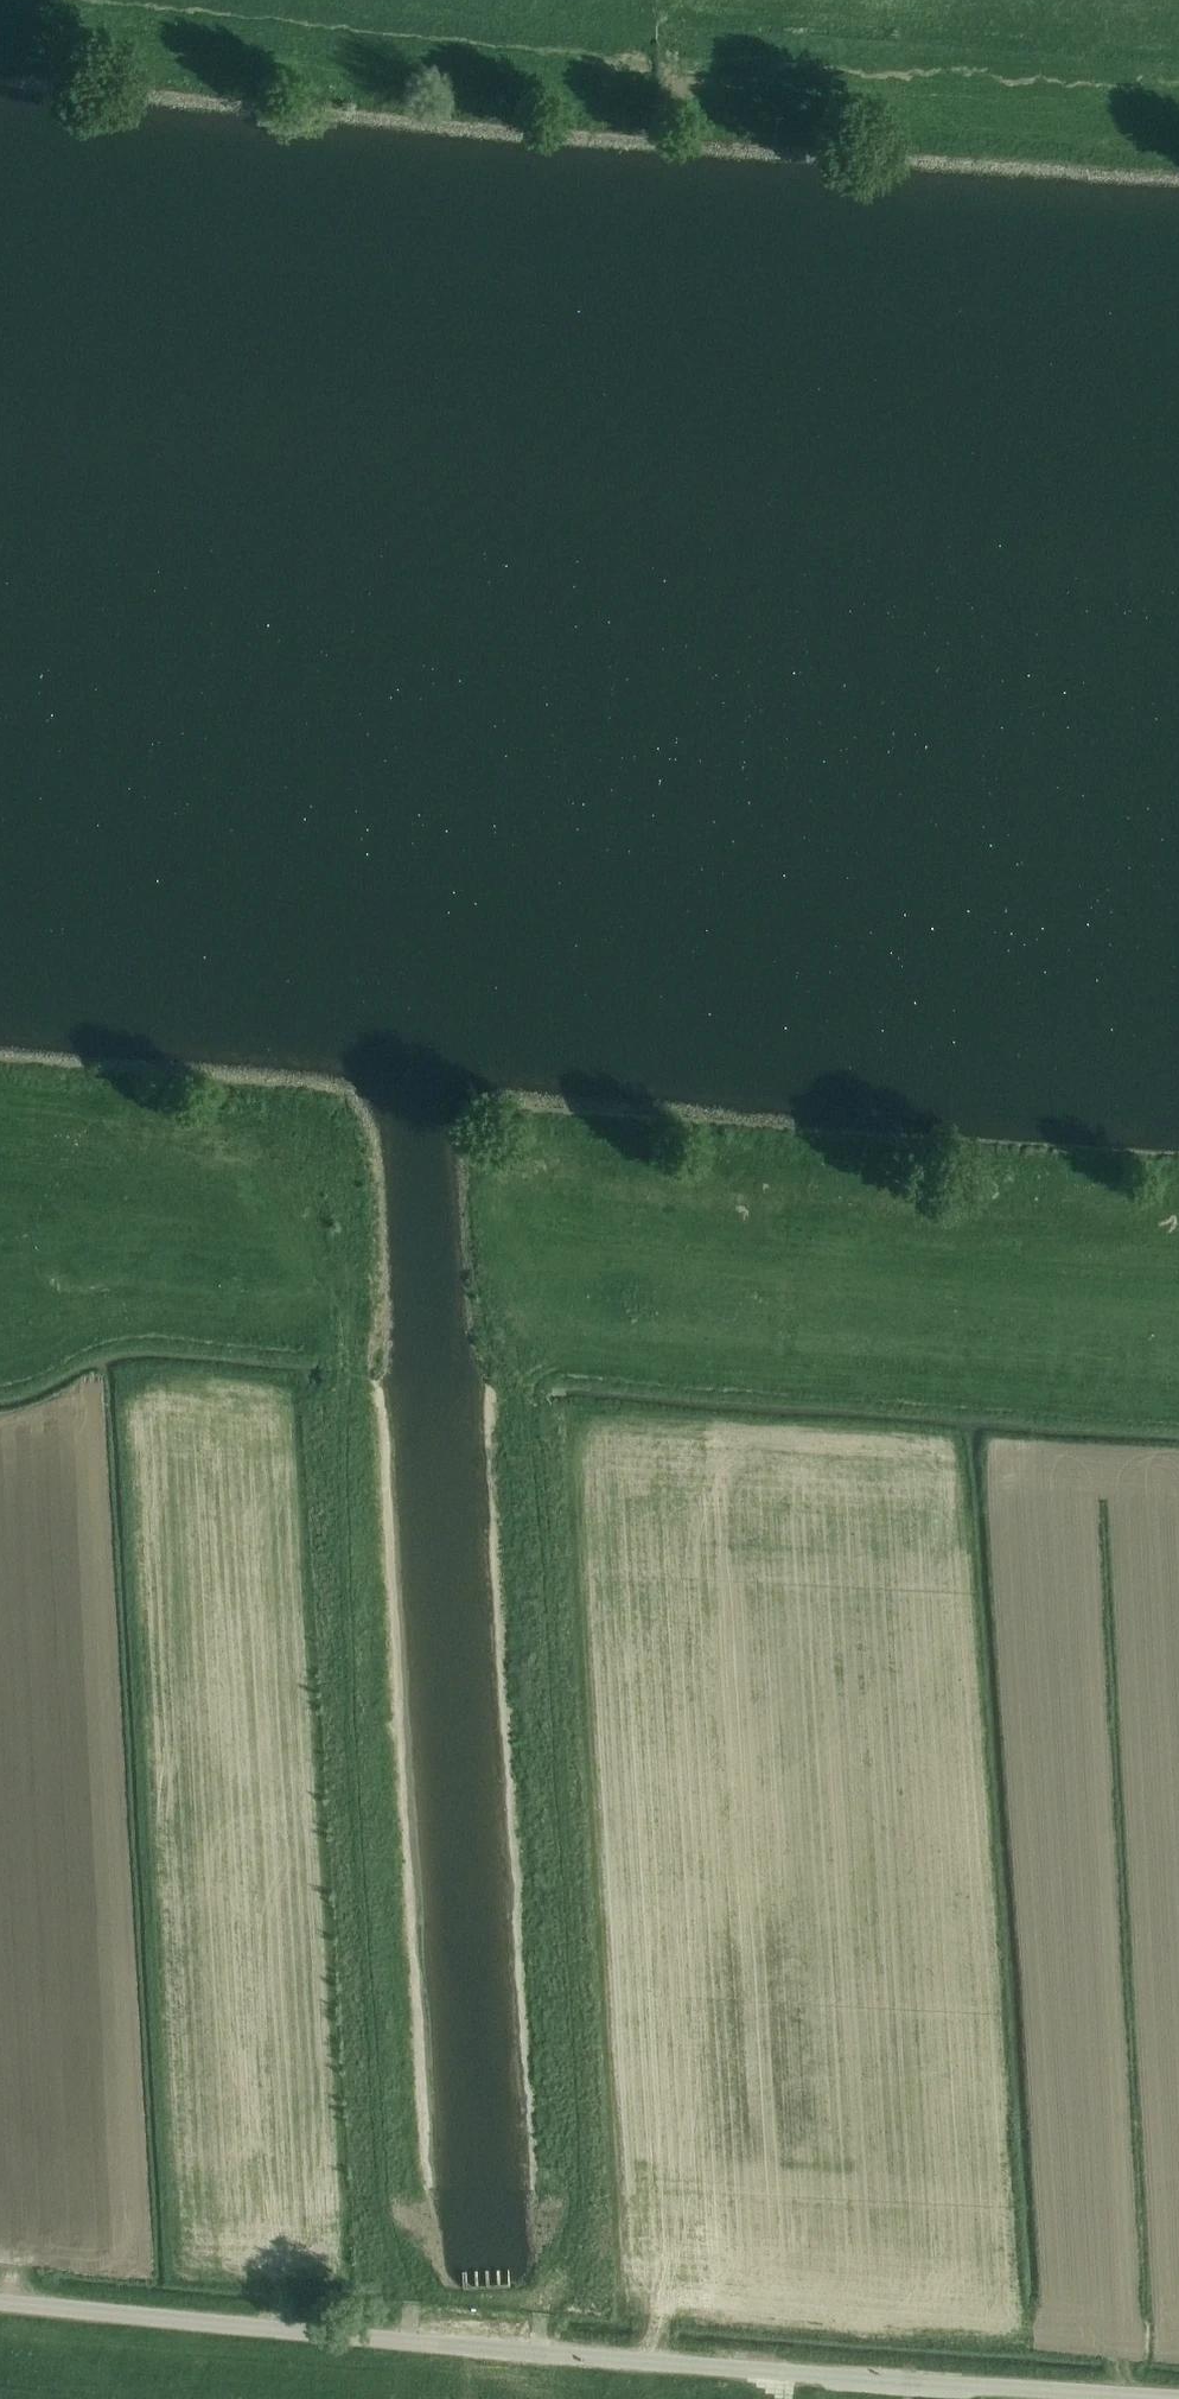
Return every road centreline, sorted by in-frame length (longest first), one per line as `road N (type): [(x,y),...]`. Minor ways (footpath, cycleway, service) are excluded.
road 1 (tertiary): [(0,2299),(619,2356)]
road 2 (tertiary): [(1178,2398),(619,2356)]

